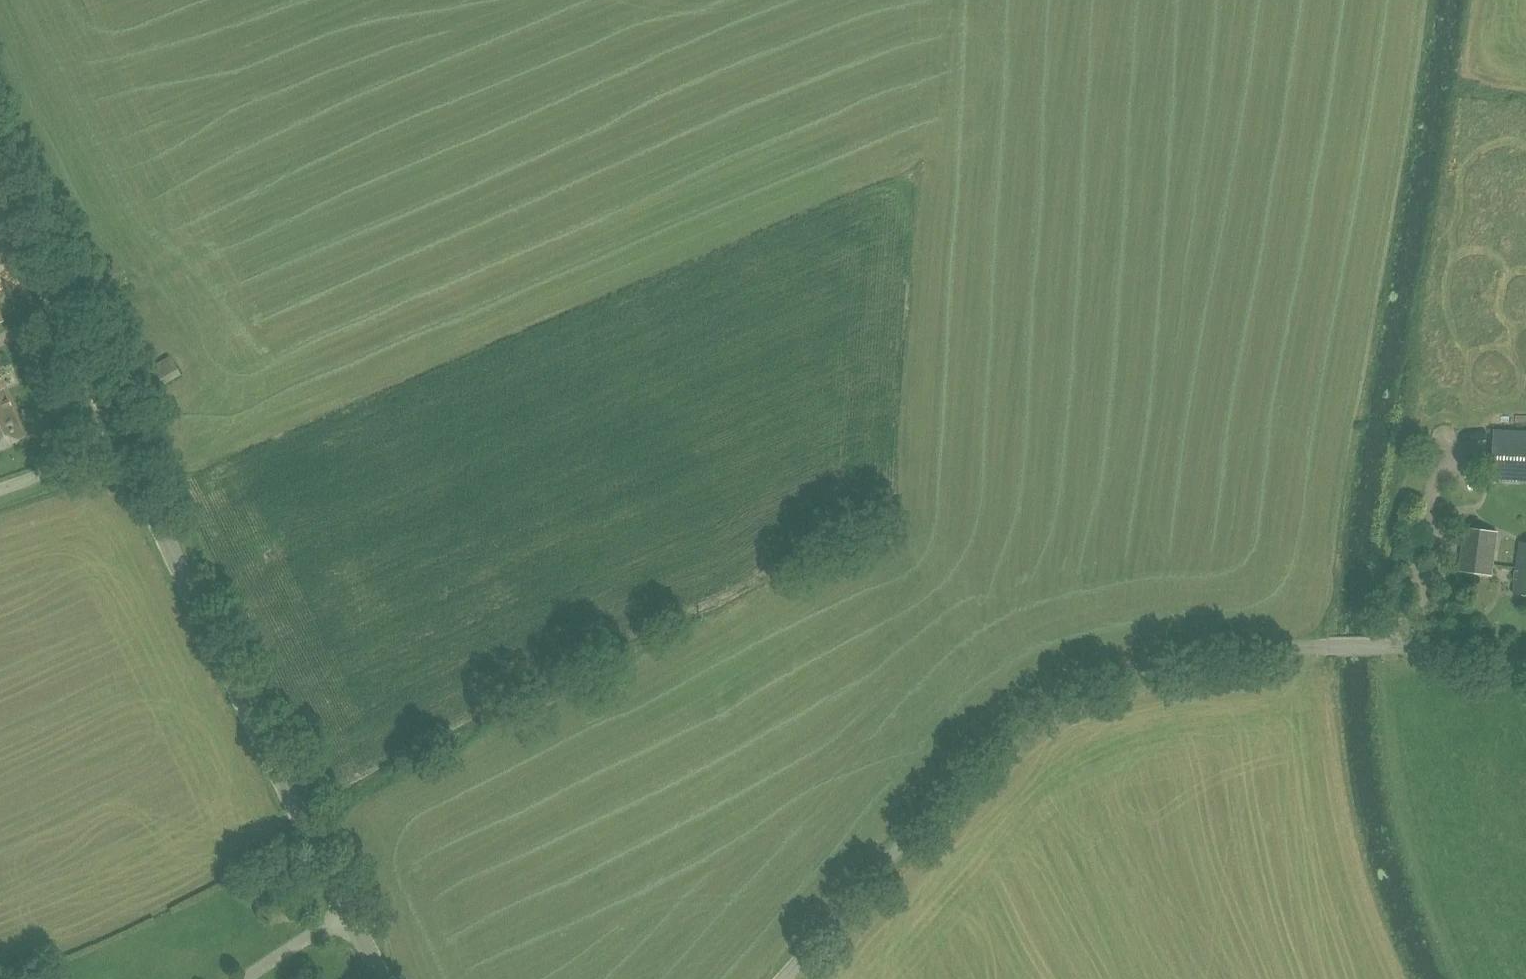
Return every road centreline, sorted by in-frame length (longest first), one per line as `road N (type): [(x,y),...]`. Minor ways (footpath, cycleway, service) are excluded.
road 1 (unclassified): [(787,978),(1017,725),(1102,680),(1287,652),(1384,649),(1525,666)]
road 2 (unclassified): [(385,978),(124,443)]
road 3 (unclassified): [(124,443),(0,184)]
road 4 (unclassified): [(0,490),(124,443)]

